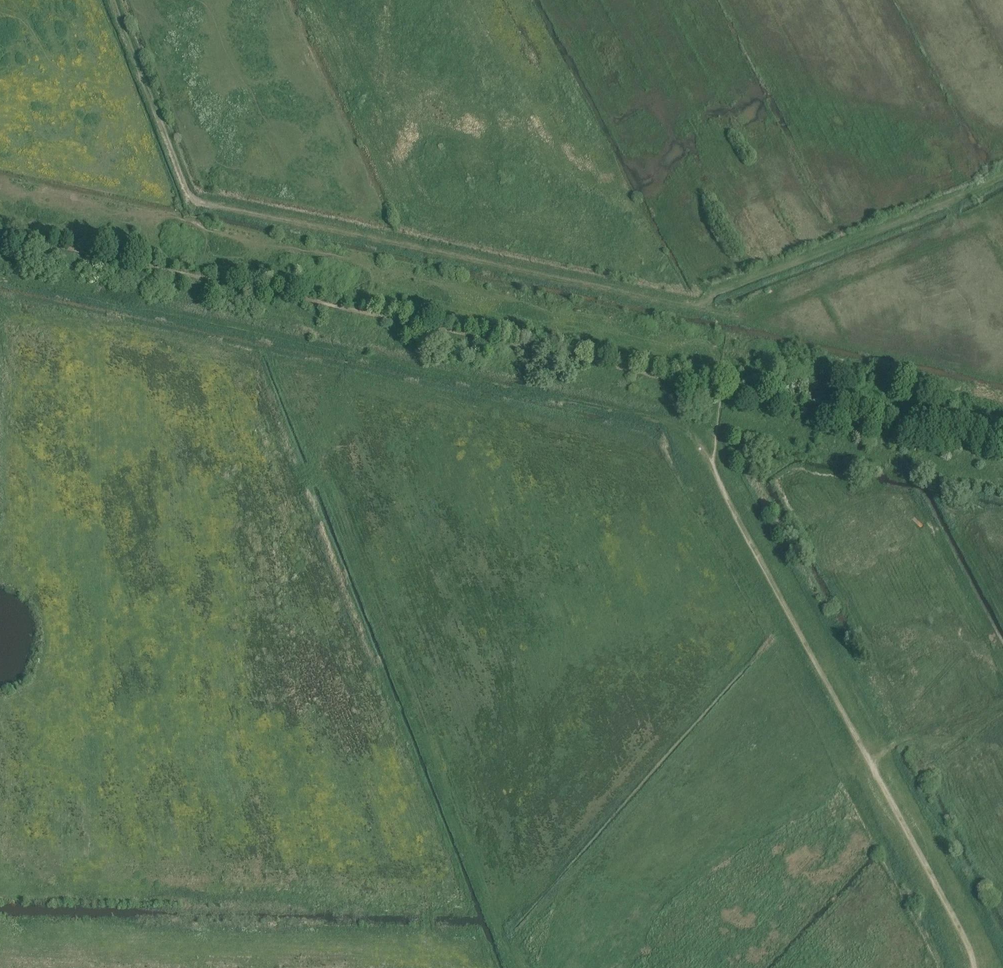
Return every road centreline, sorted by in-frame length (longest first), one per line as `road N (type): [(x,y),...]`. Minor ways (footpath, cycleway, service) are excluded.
road 1 (track): [(114,0),(183,176),(205,203),(707,309),(730,290),(1002,177)]
road 2 (track): [(714,468),(975,967)]

